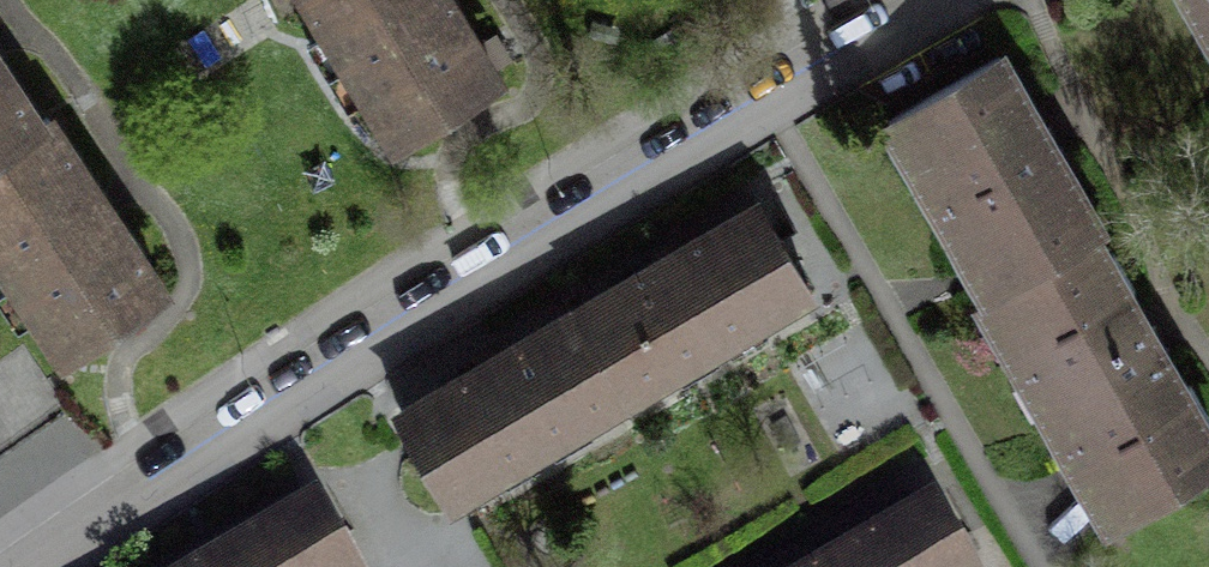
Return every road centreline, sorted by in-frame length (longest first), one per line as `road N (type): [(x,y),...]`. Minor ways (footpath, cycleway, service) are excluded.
road 1 (residential): [(947,0),(489,267),(35,566)]

